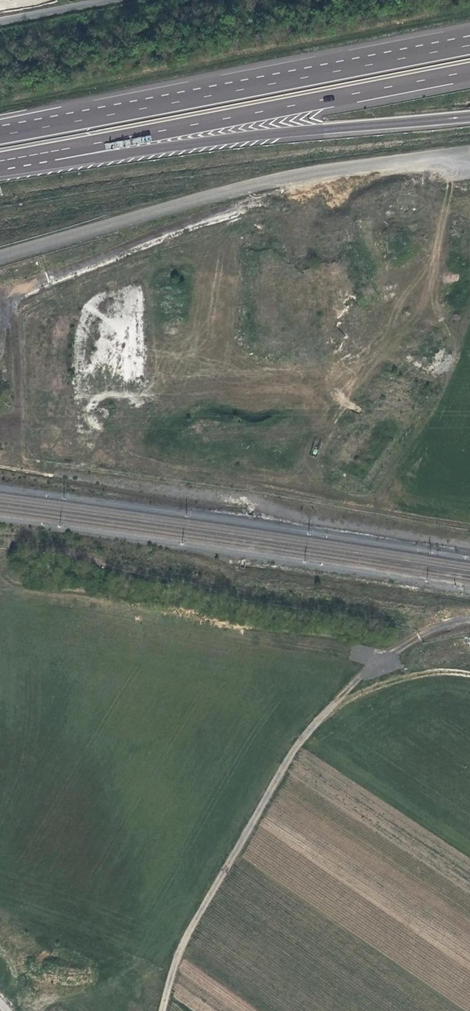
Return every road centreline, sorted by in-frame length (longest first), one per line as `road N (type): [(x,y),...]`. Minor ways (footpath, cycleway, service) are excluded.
road 1 (motorway): [(469,45),(0,136)]
road 2 (motorway): [(45,154),(469,70)]
road 3 (motorway): [(45,154),(66,164),(469,116)]

